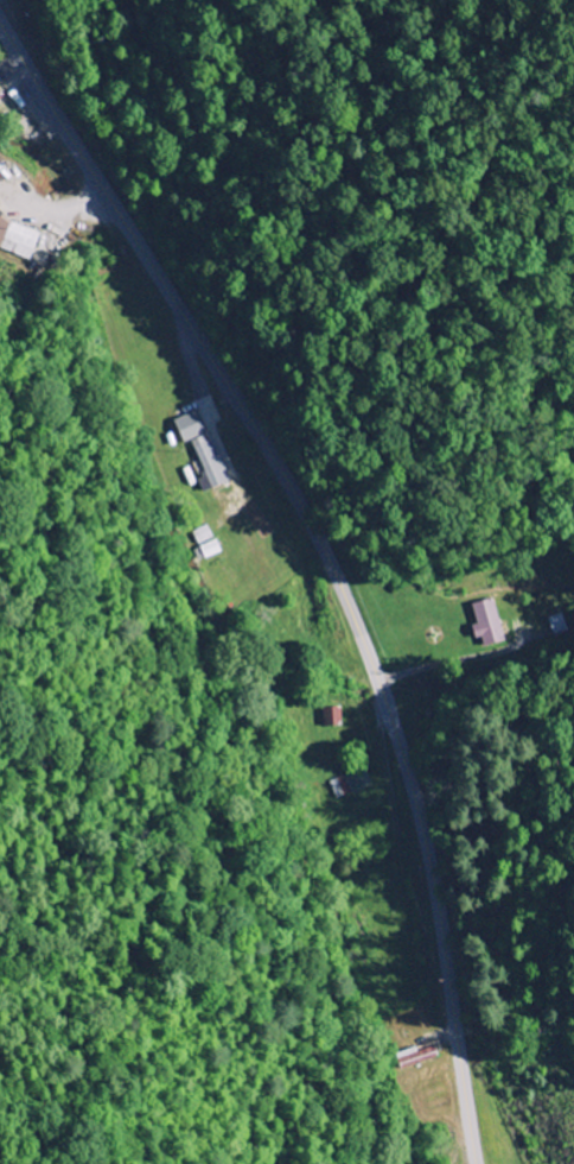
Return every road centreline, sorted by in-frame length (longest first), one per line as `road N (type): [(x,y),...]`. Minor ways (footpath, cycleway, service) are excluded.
road 1 (secondary): [(478,1163),(415,798),(337,576),(248,415),(0,26)]

